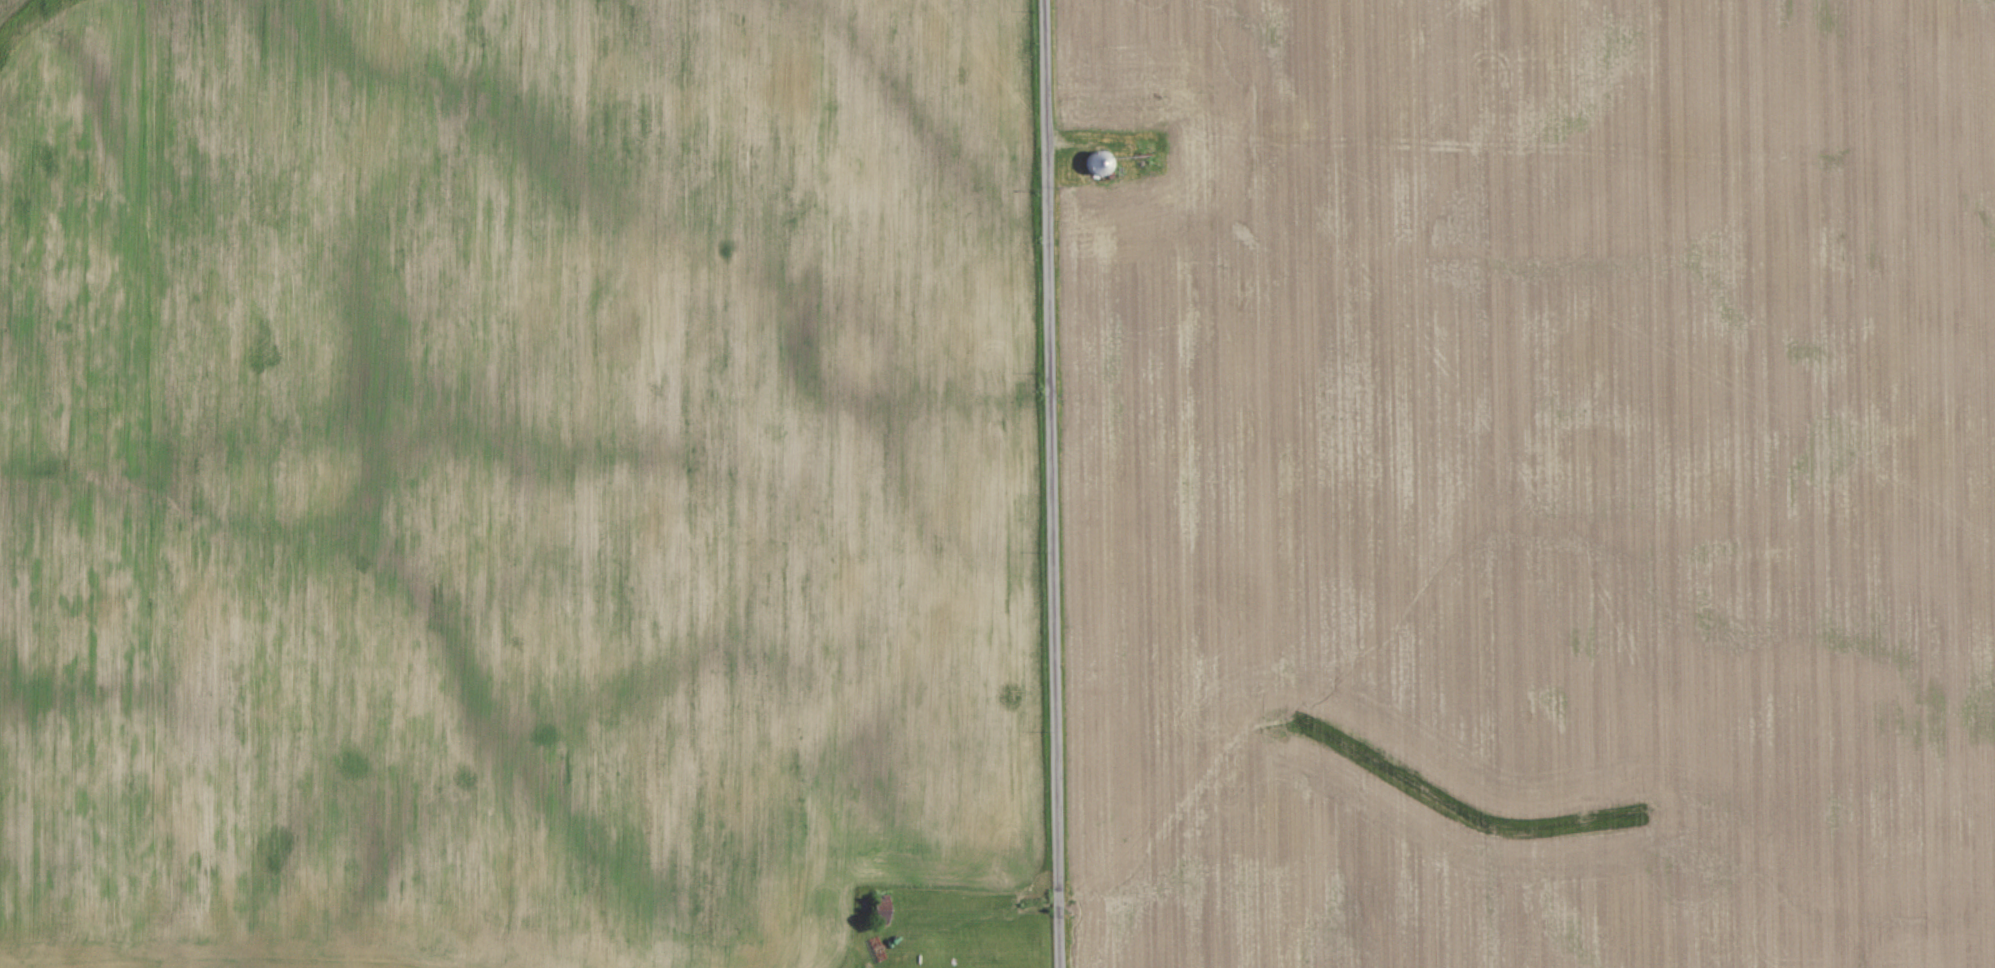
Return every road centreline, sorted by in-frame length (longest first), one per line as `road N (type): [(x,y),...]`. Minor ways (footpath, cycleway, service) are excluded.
road 1 (residential): [(1057,967),(1044,0)]

